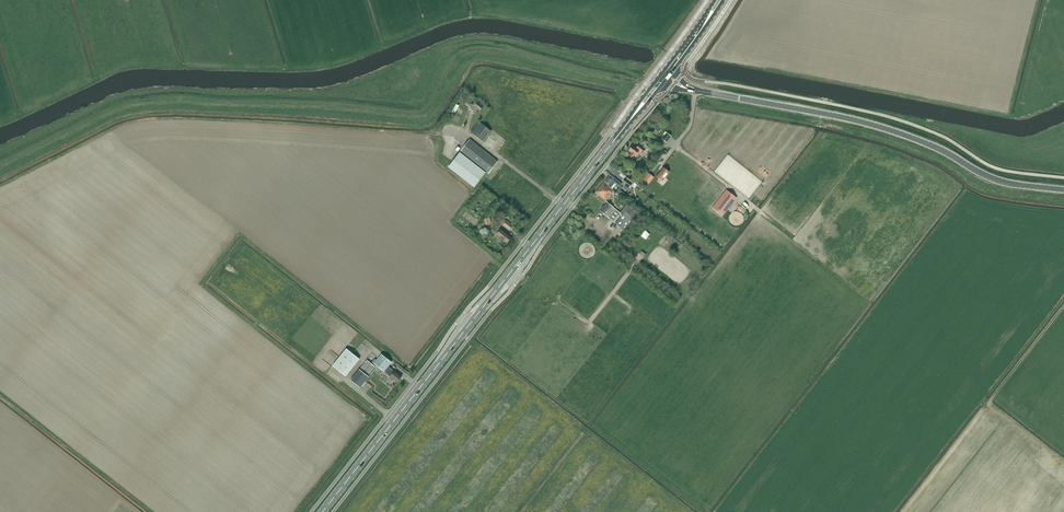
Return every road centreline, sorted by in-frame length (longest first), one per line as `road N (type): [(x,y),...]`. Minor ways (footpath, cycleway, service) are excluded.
road 1 (secondary): [(325,511),(660,81)]
road 2 (tertiary): [(695,91),(857,120),(935,146),(999,182),(1063,190)]

